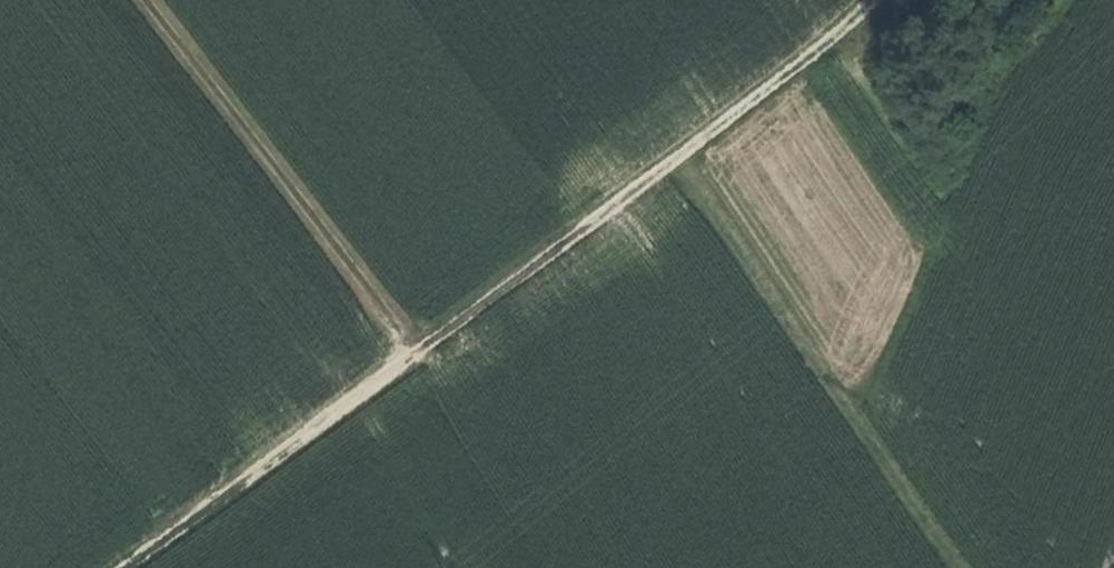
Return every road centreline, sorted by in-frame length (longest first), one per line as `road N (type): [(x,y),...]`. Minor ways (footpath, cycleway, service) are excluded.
road 1 (track): [(431,344),(883,0)]
road 2 (track): [(964,567),(682,154)]
road 3 (track): [(166,0),(431,344)]
road 4 (track): [(122,567),(431,344)]

